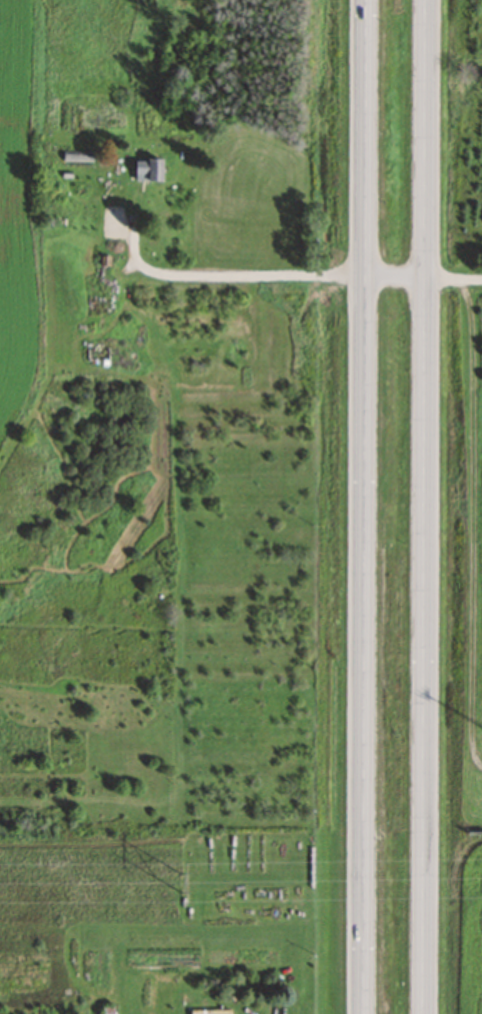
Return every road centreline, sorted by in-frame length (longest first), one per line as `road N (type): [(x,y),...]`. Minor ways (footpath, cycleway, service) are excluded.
road 1 (trunk): [(423,1013),(425,0)]
road 2 (trunk): [(364,0),(364,1013)]

